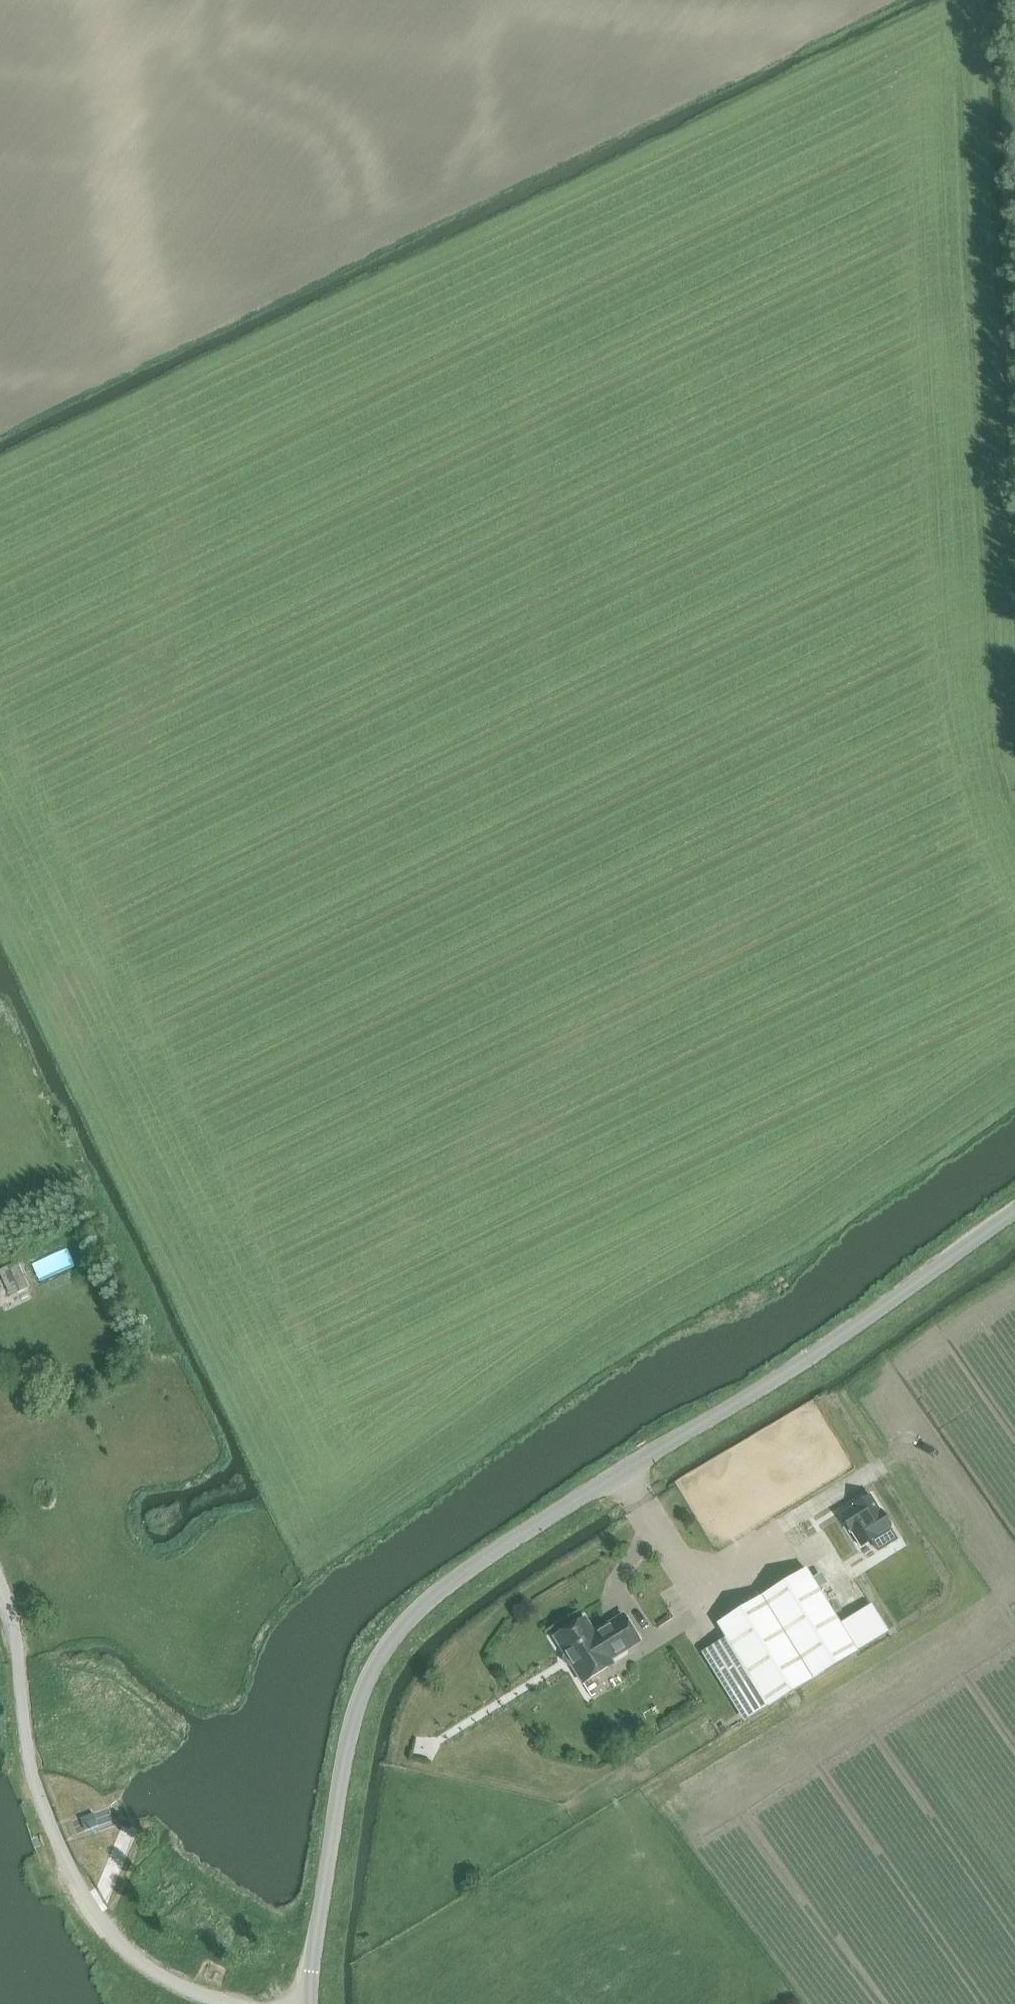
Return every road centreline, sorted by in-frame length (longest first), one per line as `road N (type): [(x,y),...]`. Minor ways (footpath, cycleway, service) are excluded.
road 1 (unclassified): [(307,2003),(352,1721),(376,1661),(422,1603),(831,1345),(1014,1215)]

